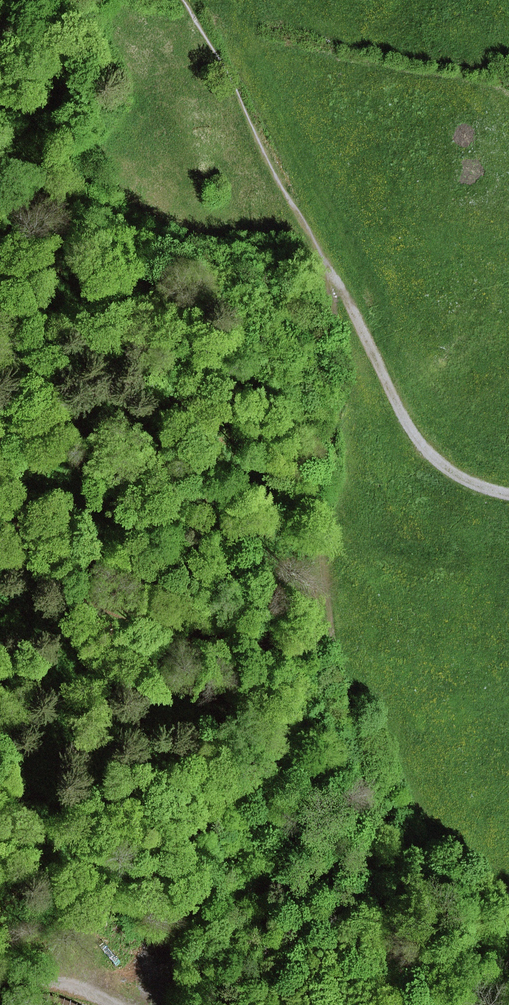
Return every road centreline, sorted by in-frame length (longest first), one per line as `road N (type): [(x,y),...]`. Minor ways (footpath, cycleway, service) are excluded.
road 1 (track): [(508,494),(470,481),(417,438),(323,259)]
road 2 (track): [(331,633),(242,641),(162,629),(102,605)]
road 3 (track): [(323,450),(344,375),(323,259)]
road 4 (track): [(121,1004),(0,980)]

